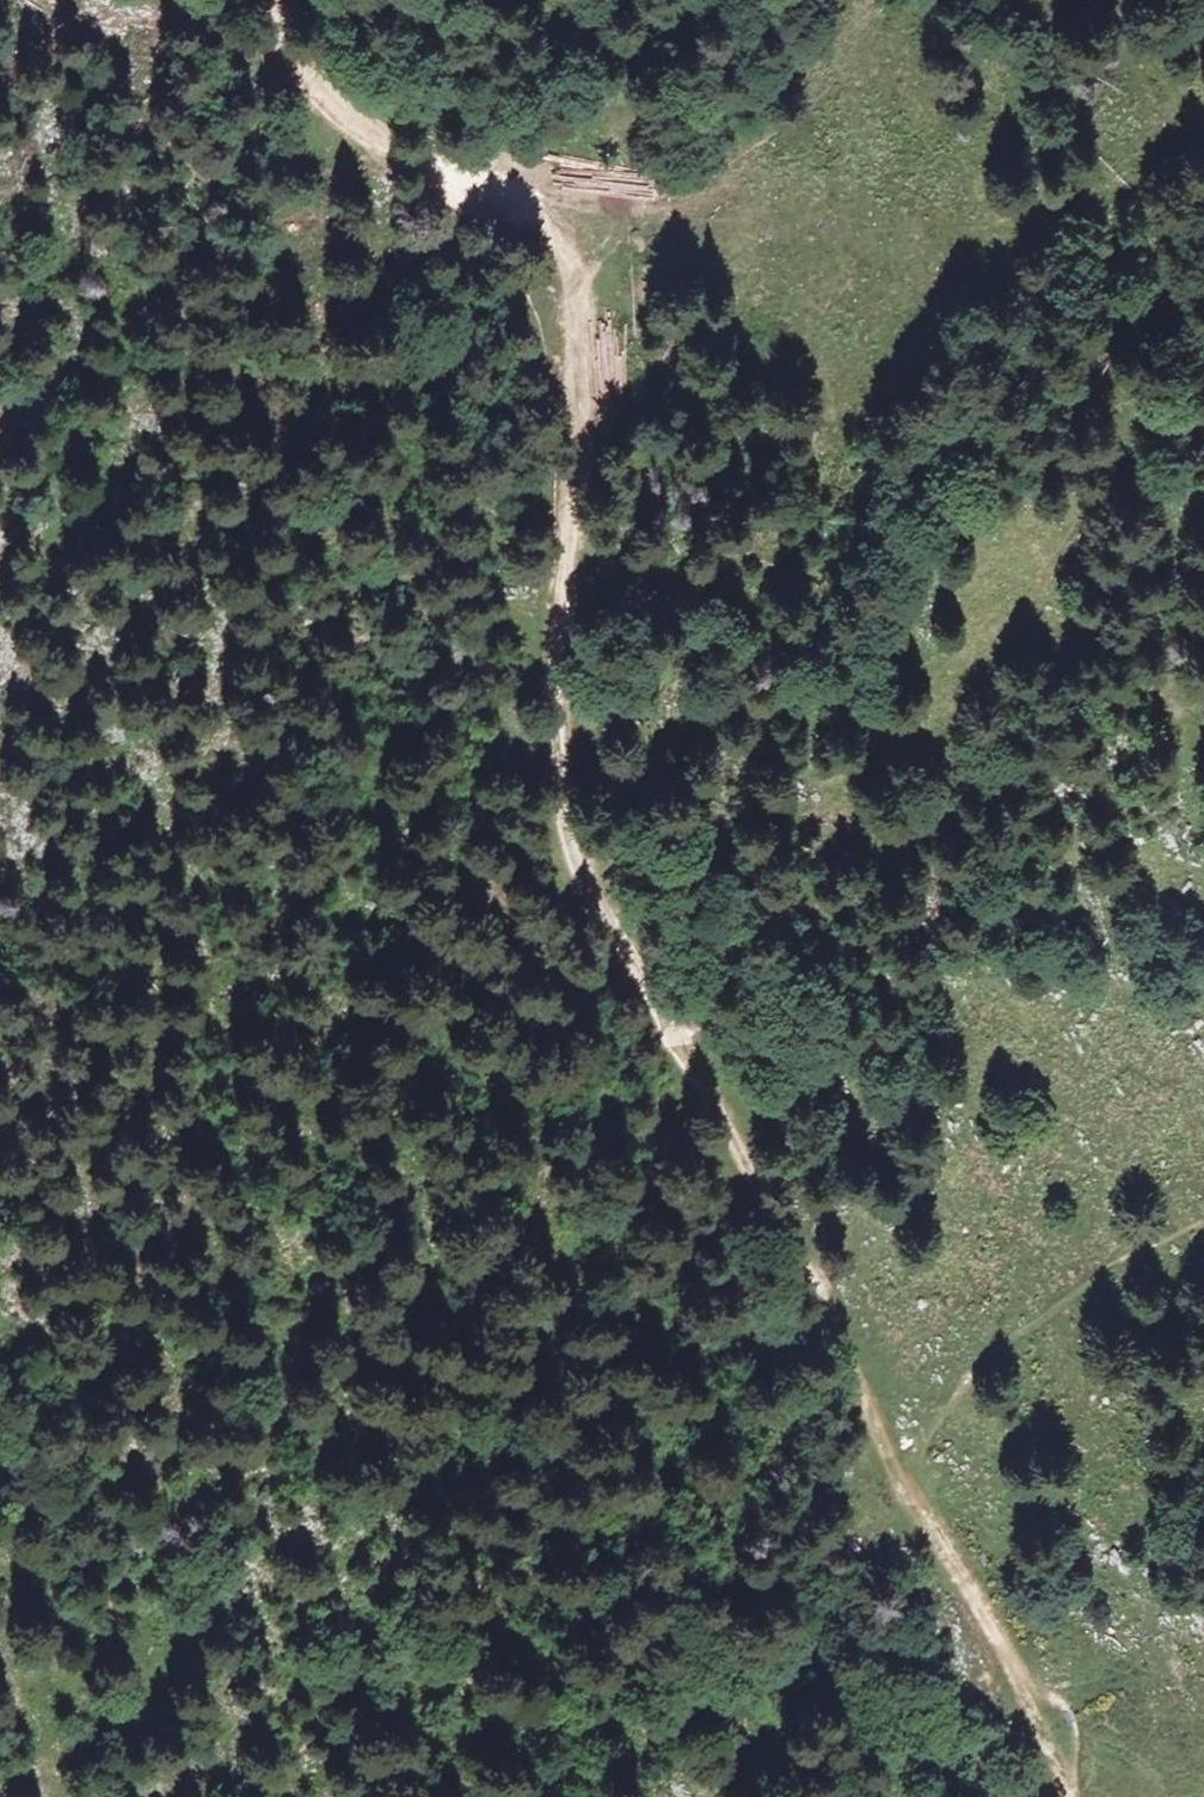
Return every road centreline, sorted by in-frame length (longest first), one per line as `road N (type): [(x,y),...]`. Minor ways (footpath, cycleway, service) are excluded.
road 1 (track): [(275,0),(327,94),(369,144),(536,218),(576,272),(583,367),(559,773),(622,951),(754,1177),(903,1480)]
road 2 (track): [(903,1480),(1022,1686),(1067,1796)]

